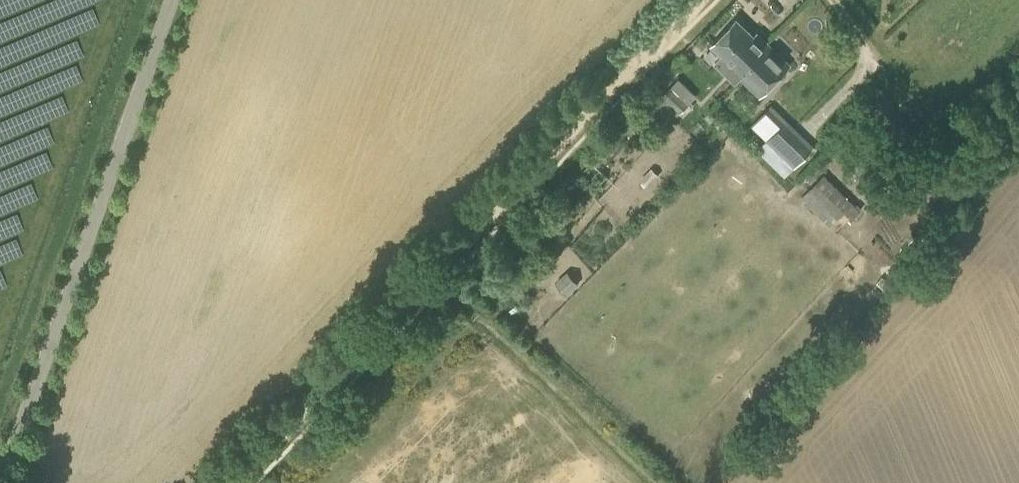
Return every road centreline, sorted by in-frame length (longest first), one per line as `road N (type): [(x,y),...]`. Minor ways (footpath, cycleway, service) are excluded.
road 1 (track): [(234,482),(698,0)]
road 2 (unclassified): [(2,482),(174,0)]

